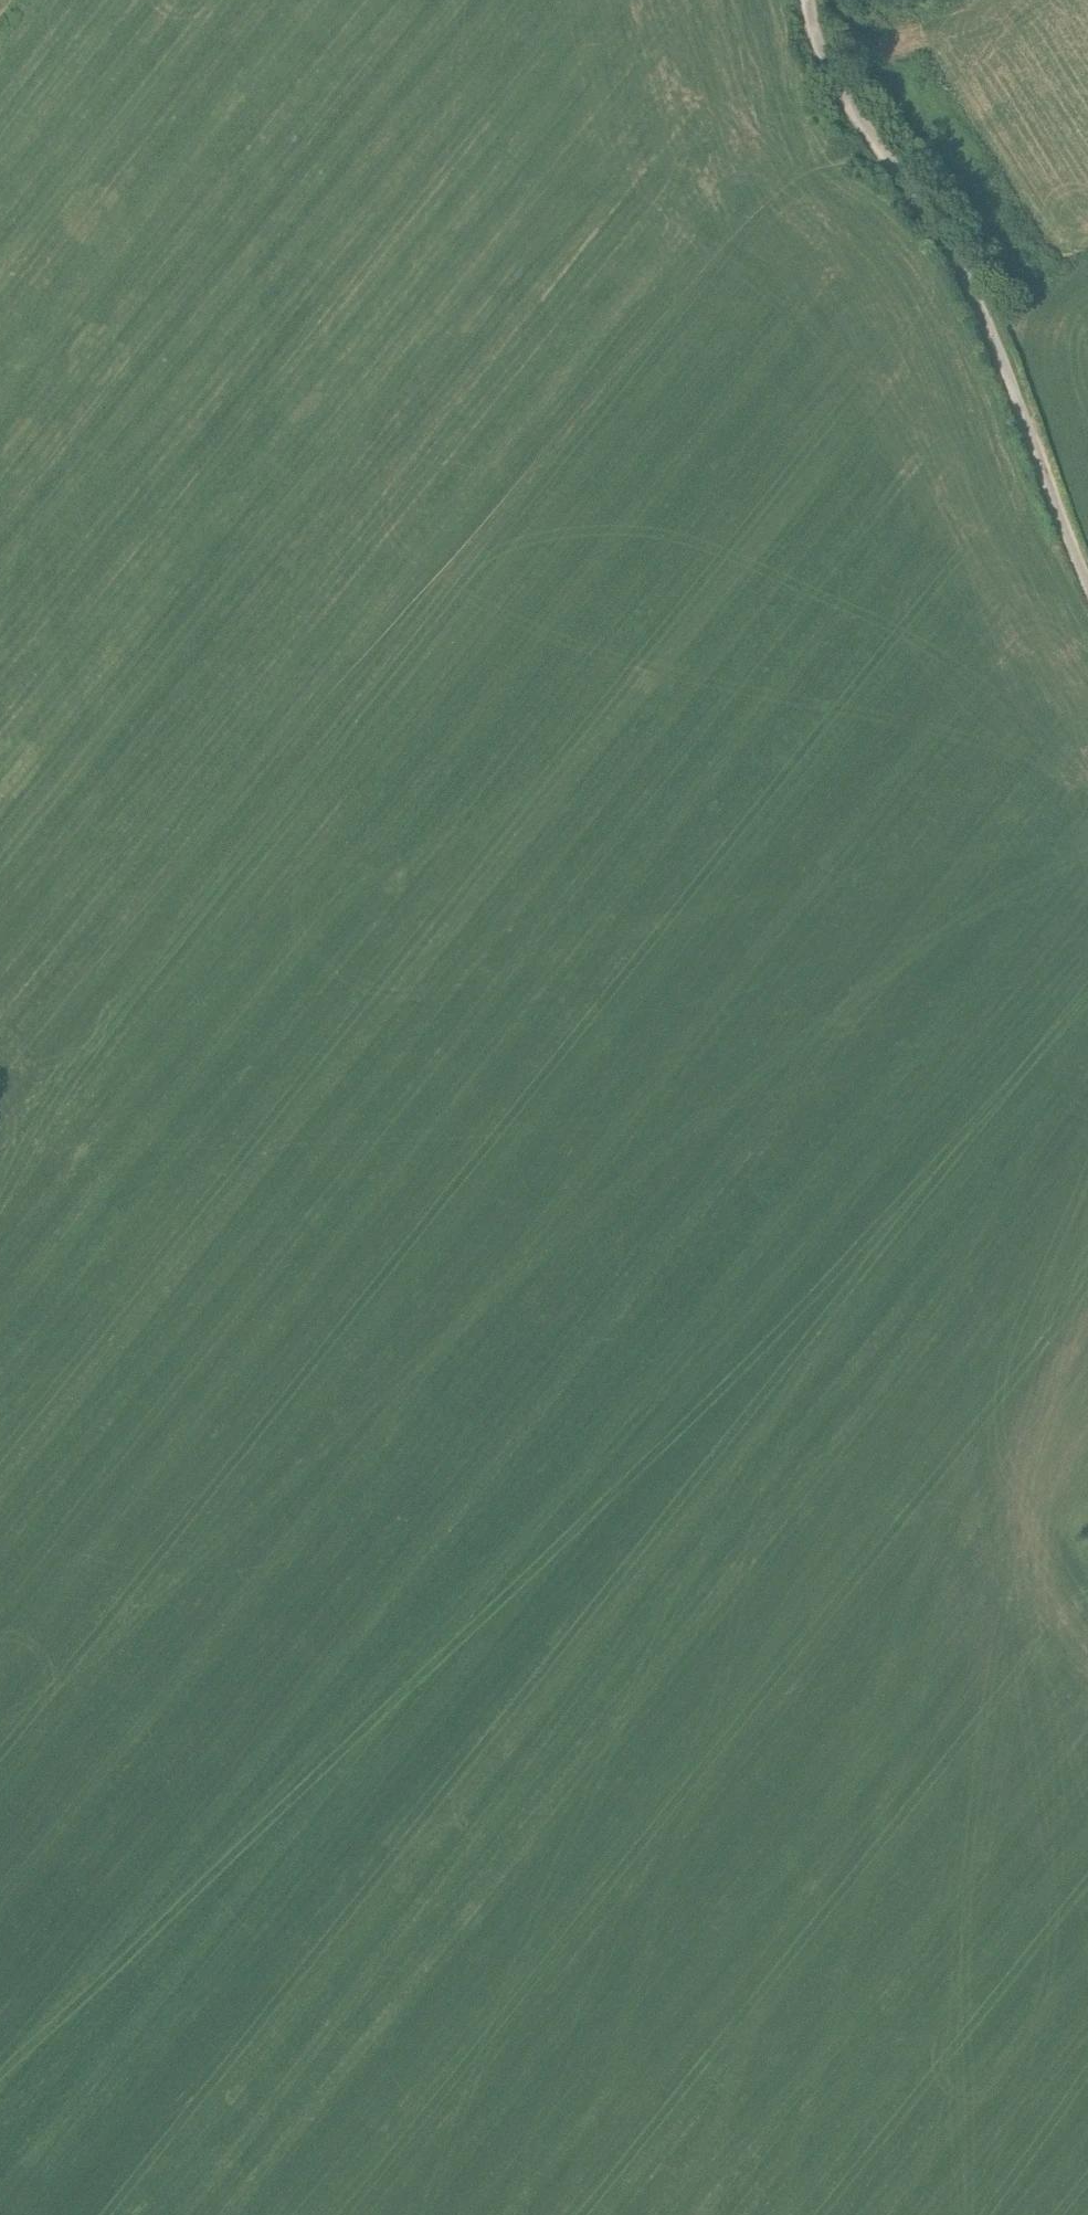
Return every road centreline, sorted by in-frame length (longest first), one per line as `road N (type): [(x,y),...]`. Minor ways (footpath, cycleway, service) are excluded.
road 1 (unclassified): [(1087,590),(983,315),(938,232),(837,82),(807,0)]

